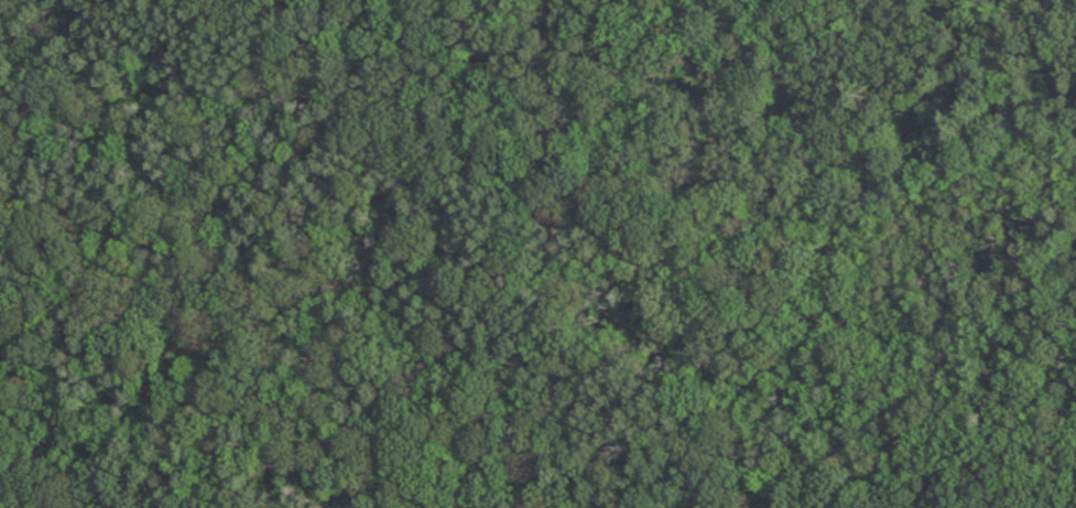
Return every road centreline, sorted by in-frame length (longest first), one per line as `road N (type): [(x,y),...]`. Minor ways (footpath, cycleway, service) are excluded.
road 1 (track): [(758,507),(739,392),(674,320),(572,147)]

